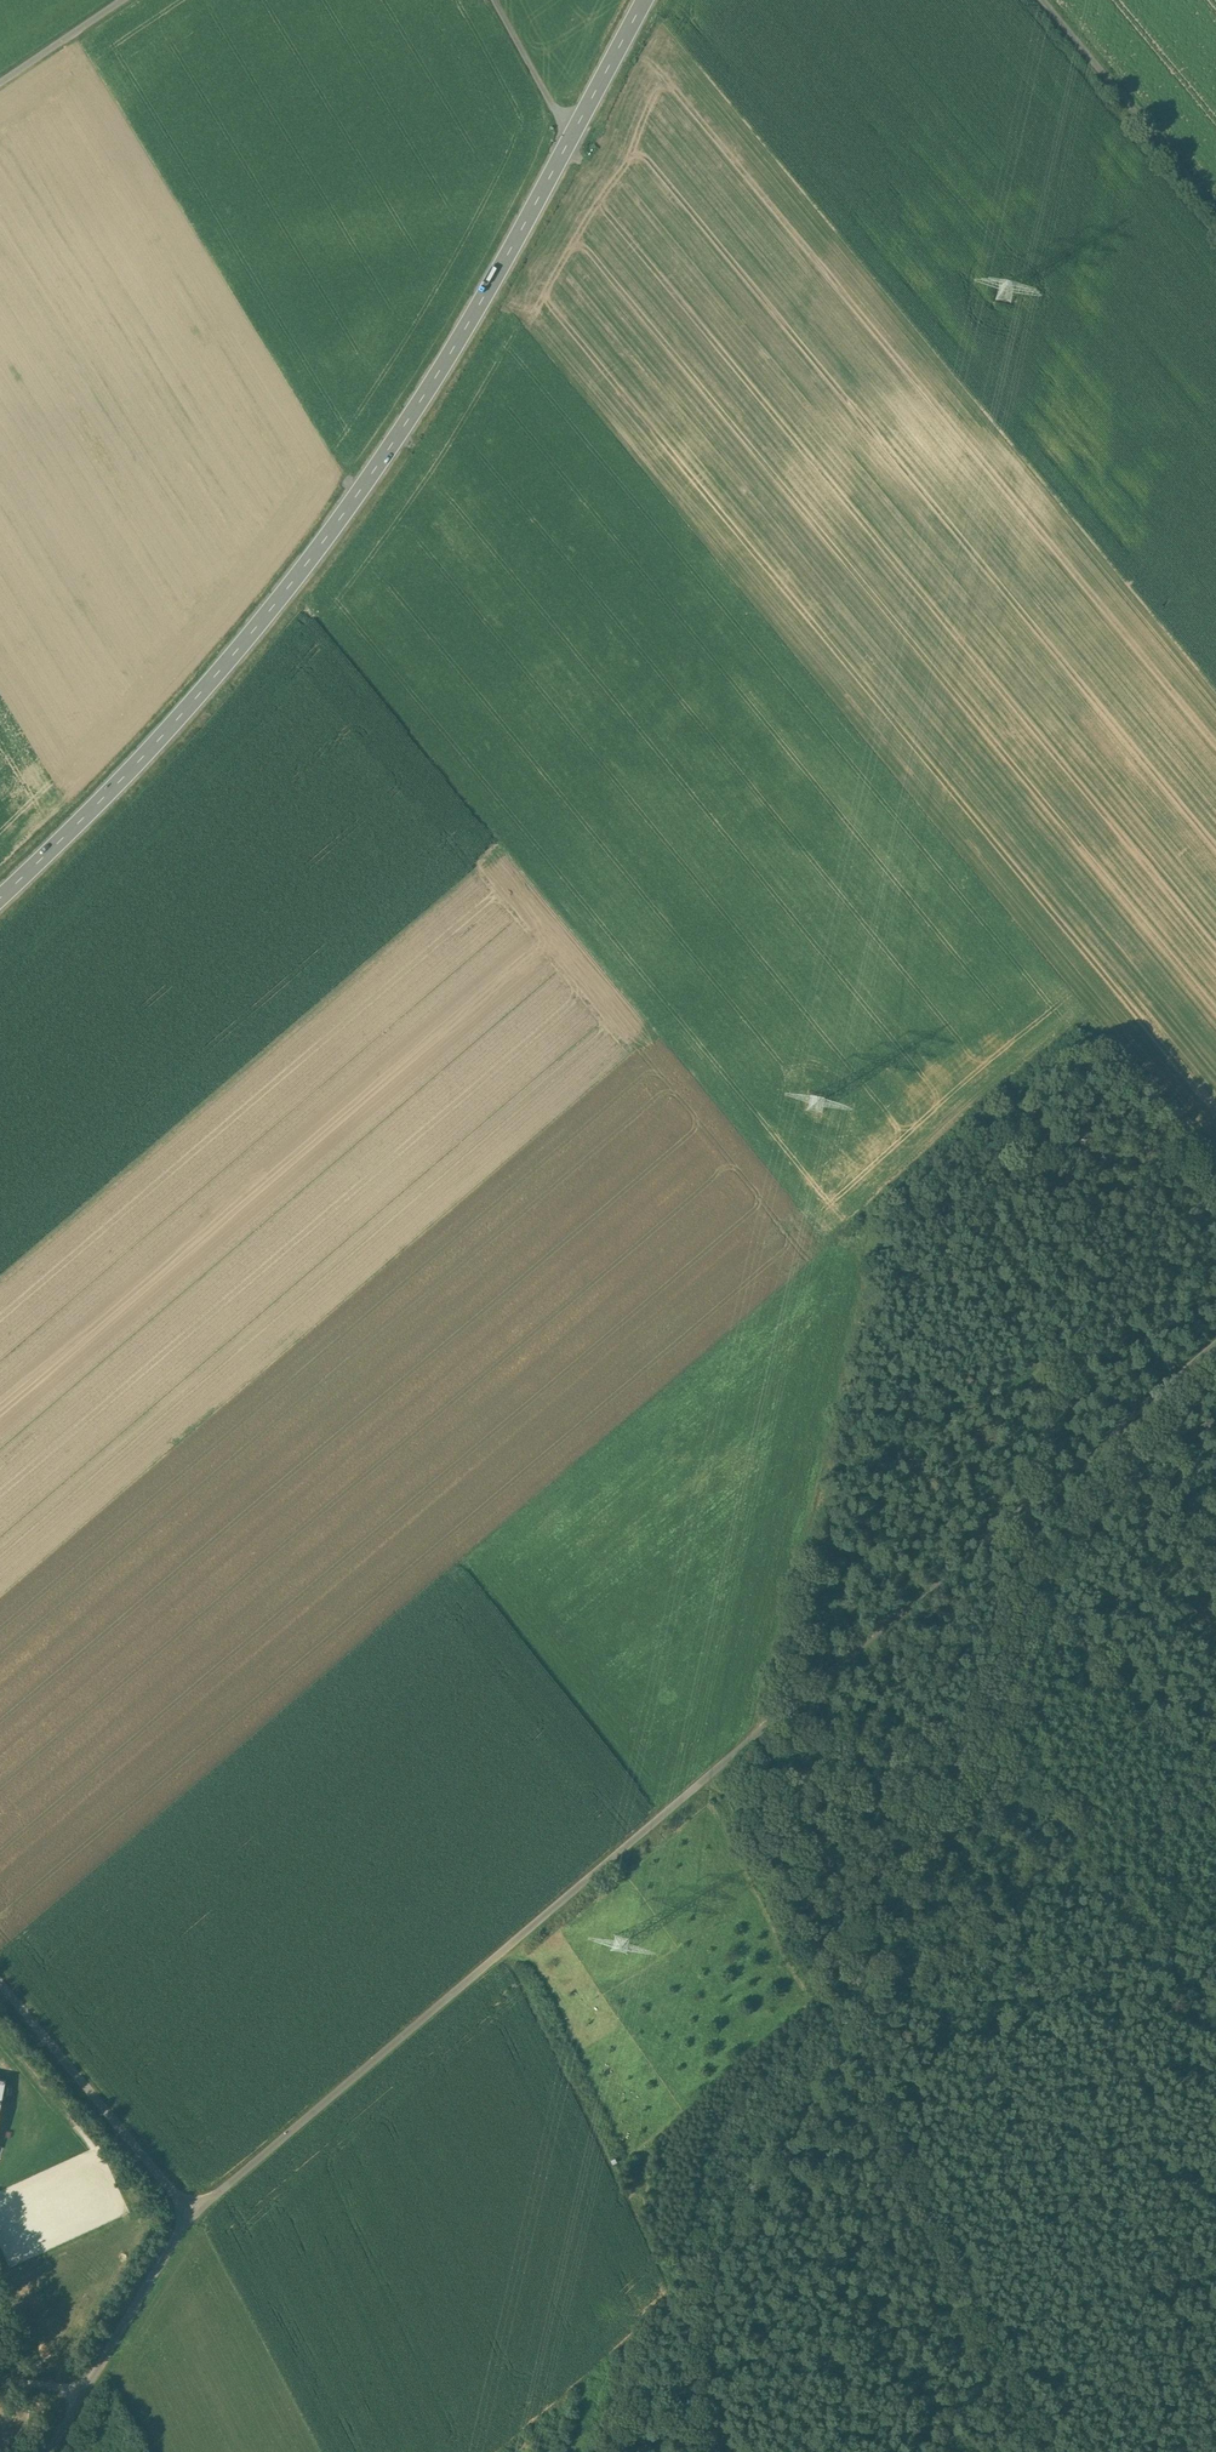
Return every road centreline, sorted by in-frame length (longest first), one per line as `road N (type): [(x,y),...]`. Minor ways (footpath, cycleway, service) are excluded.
road 1 (unclassified): [(189,2213),(1215,1339)]
road 2 (secondary): [(644,0),(477,307),(359,491),(176,720),(0,897)]
road 3 (unclassified): [(0,1983),(189,2213)]
road 4 (unclassified): [(49,2451),(189,2213)]
road 5 (unclassified): [(1215,209),(1043,0)]
road 6 (track): [(495,0),(559,113),(578,125)]
road 7 (unclassified): [(0,80),(118,0)]

